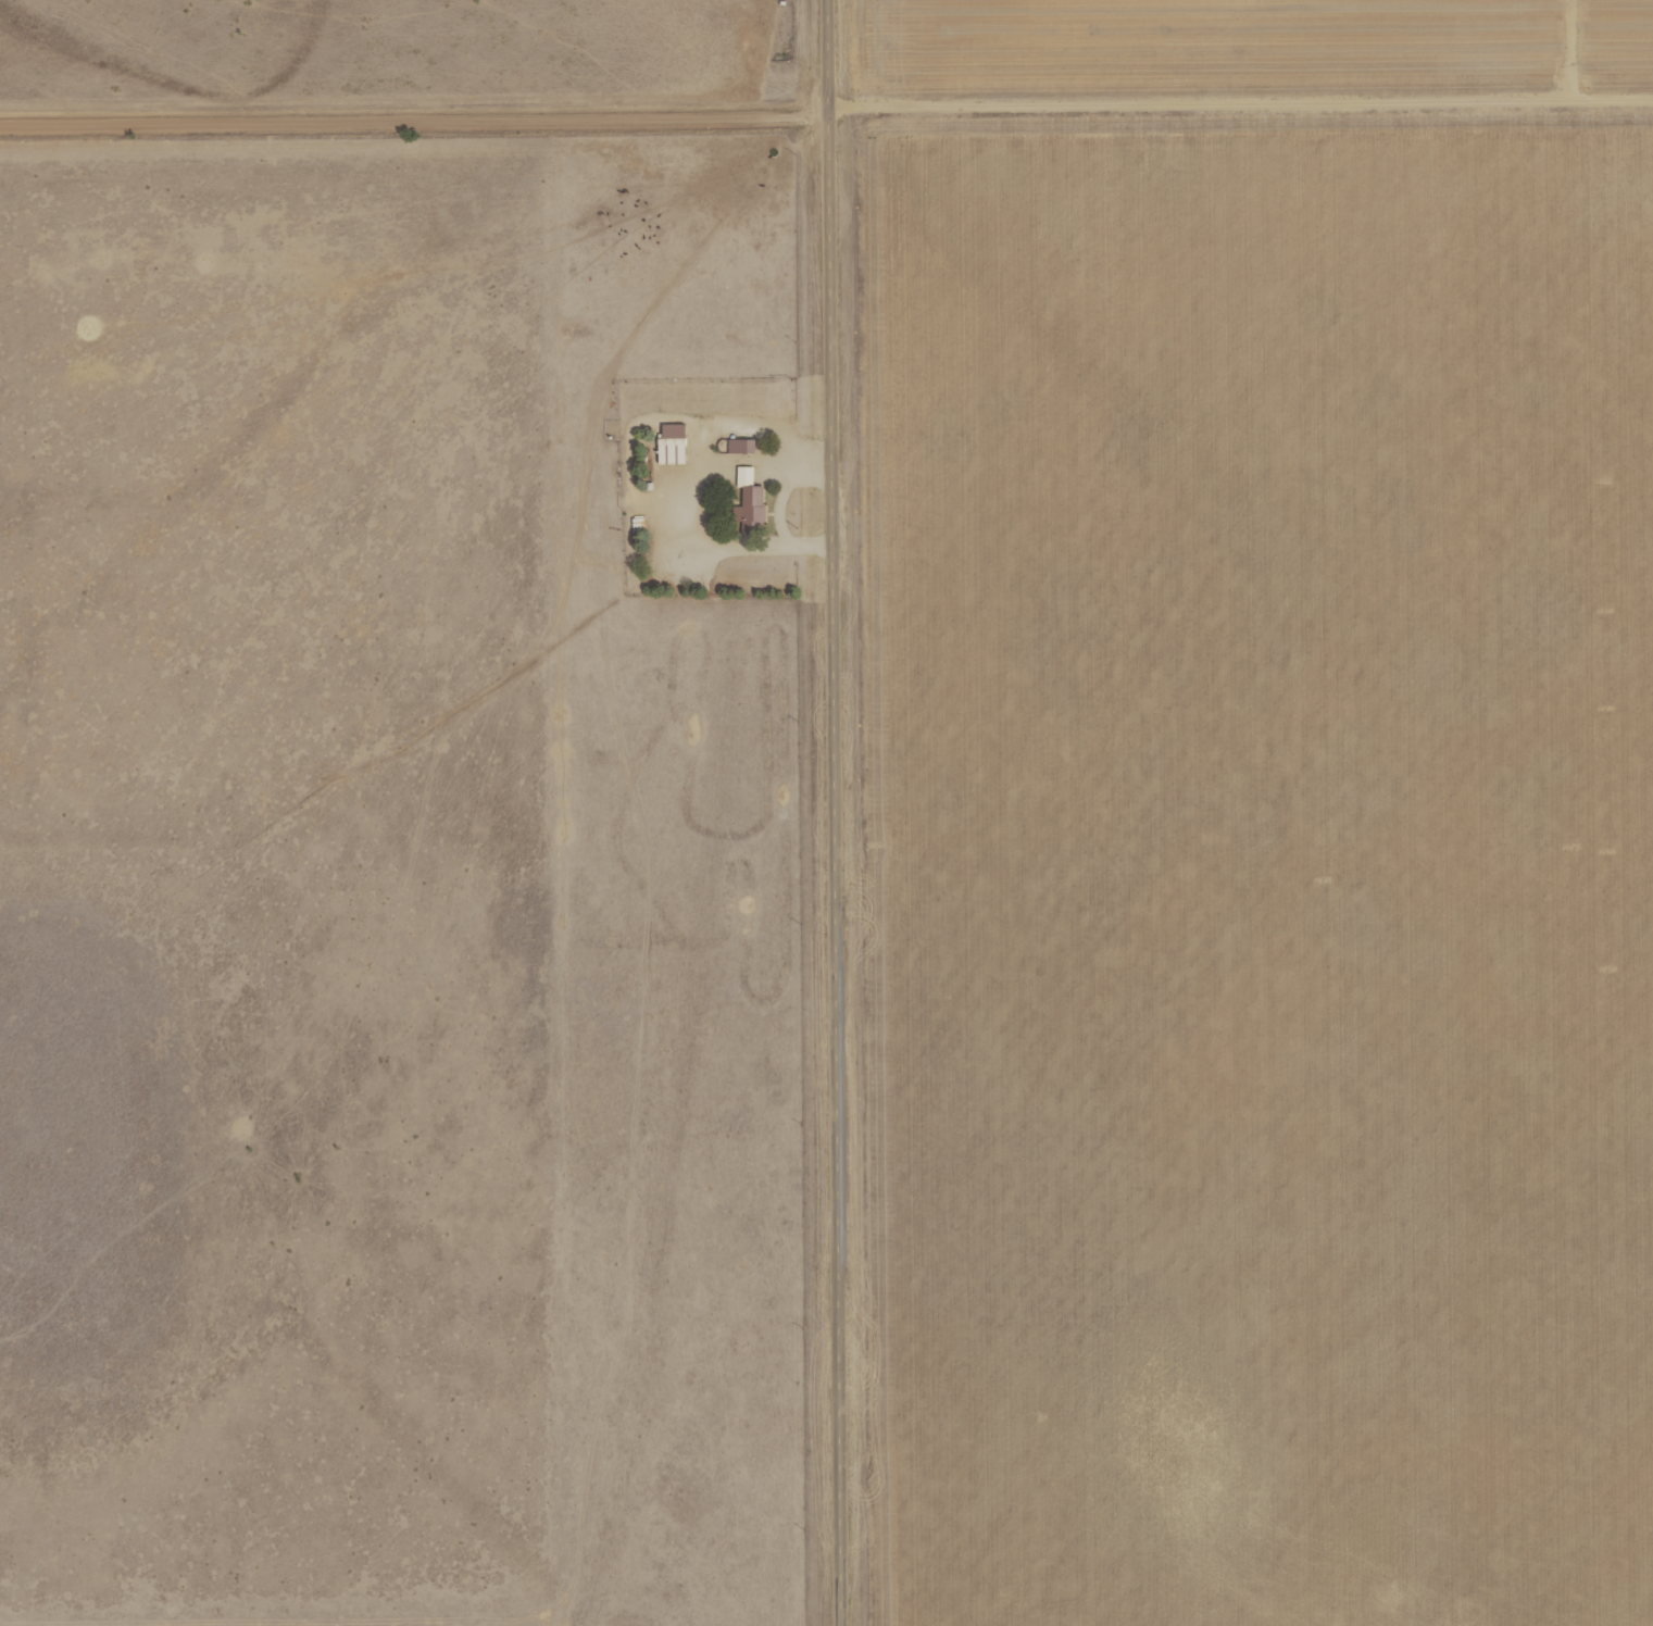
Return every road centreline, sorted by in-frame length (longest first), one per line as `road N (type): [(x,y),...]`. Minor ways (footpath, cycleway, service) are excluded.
road 1 (tertiary): [(841,1625),(825,0)]
road 2 (residential): [(826,116),(0,123)]

